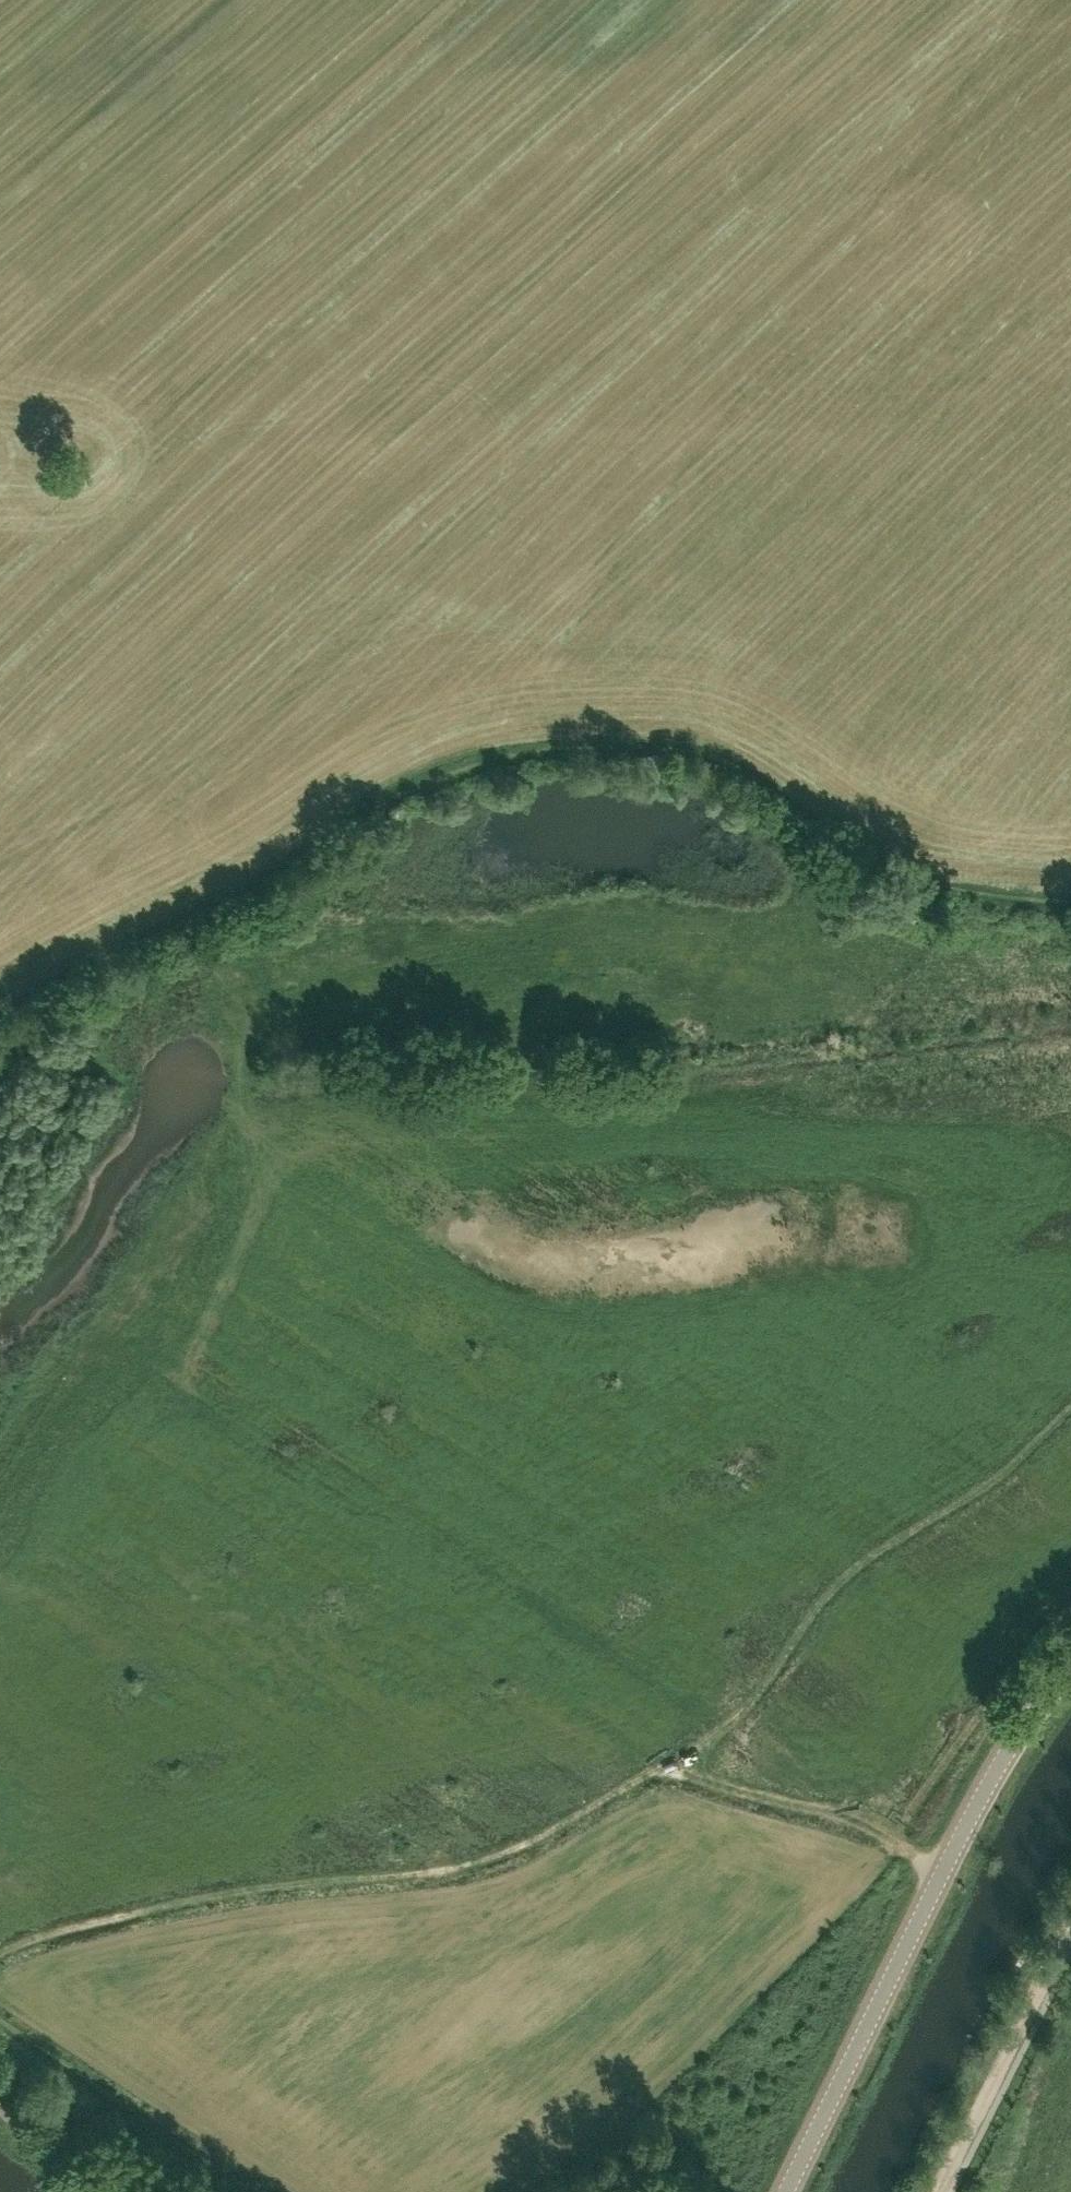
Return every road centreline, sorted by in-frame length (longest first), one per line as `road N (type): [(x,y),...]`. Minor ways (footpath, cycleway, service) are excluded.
road 1 (unclassified): [(785,2191),(991,1779),(1070,1668)]
road 2 (track): [(1070,1929),(936,2191)]

